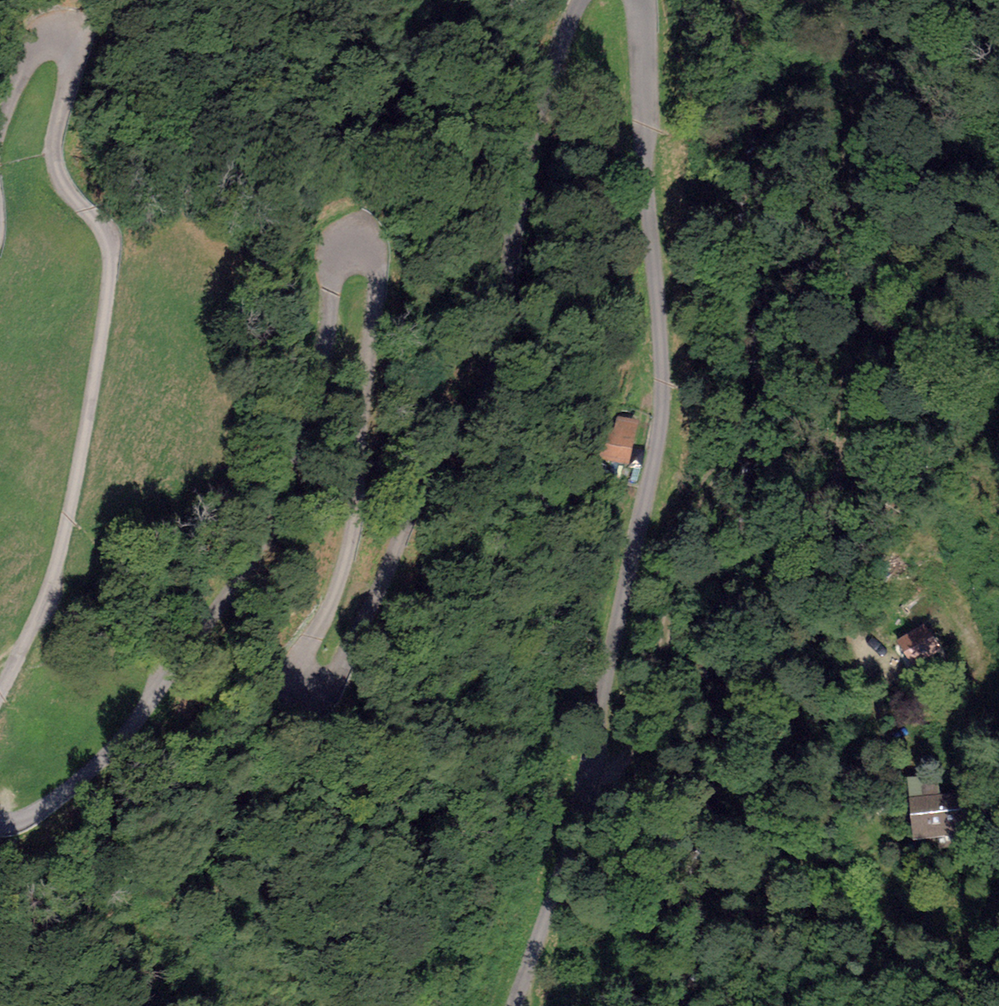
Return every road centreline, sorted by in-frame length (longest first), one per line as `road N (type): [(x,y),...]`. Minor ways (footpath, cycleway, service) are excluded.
road 1 (unclassified): [(0,822),(36,818),(97,757),(158,686),(266,526),(311,410),(329,333),(334,253),(353,235),(374,251),(377,270),(351,539),(297,670),(309,691),(330,687),(342,671),(423,484),(488,389),(514,283),(524,152),(582,0)]
road 2 (unclassified): [(638,0),(644,164),(666,354),(662,429),(623,618),(509,1005)]
road 3 (track): [(571,797),(649,703),(701,491),(727,460),(764,449),(775,455),(782,480),(821,510),(874,701),(884,809)]
road 4 (unclassified): [(0,131),(39,46),(68,42),(73,59),(53,161),(66,190),(105,231),(112,257),(75,475),(0,687)]
road 5 (track): [(821,510),(842,464),(855,74),(852,53),(812,0)]

